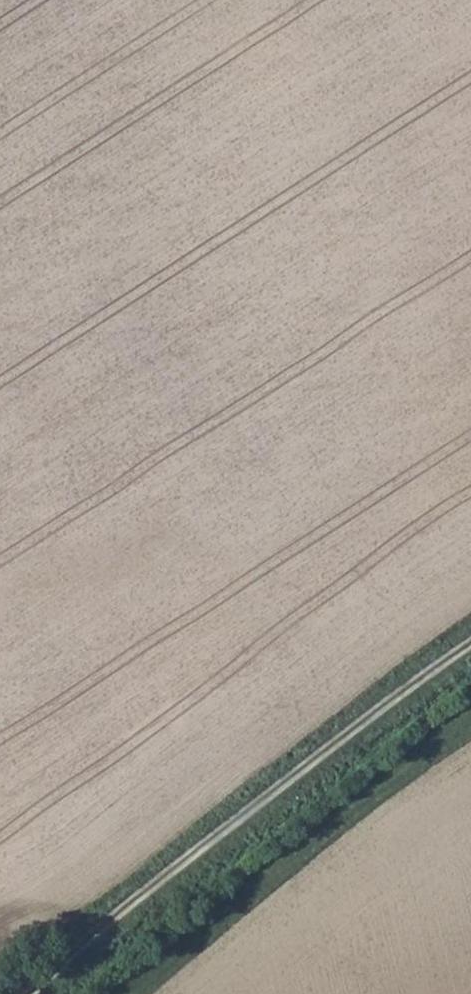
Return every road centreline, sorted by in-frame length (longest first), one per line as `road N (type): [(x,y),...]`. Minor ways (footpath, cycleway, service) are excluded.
road 1 (track): [(30,993),(272,791),(470,648)]

